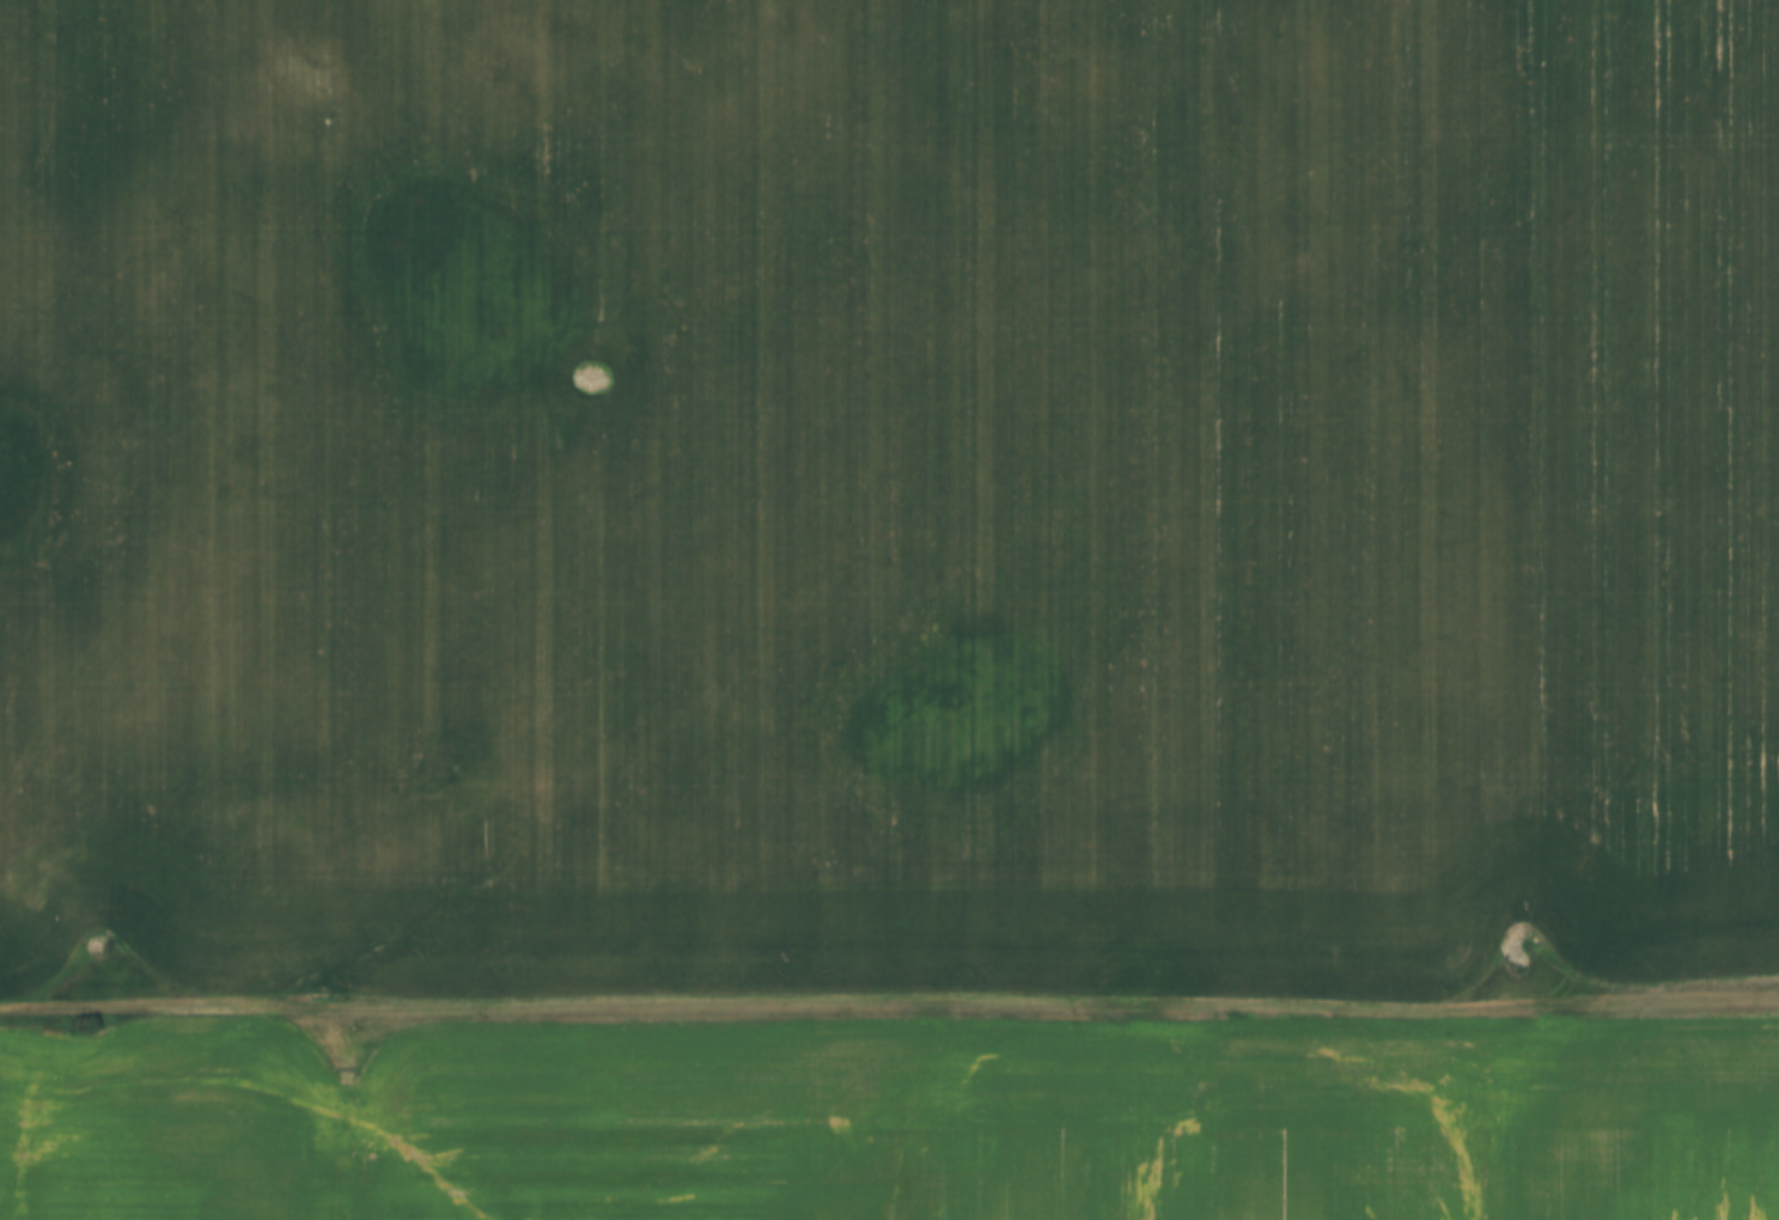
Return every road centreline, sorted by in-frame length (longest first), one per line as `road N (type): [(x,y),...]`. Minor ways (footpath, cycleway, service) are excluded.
road 1 (track): [(0,1012),(321,1018),(916,995),(1473,1006),(1778,1002)]

